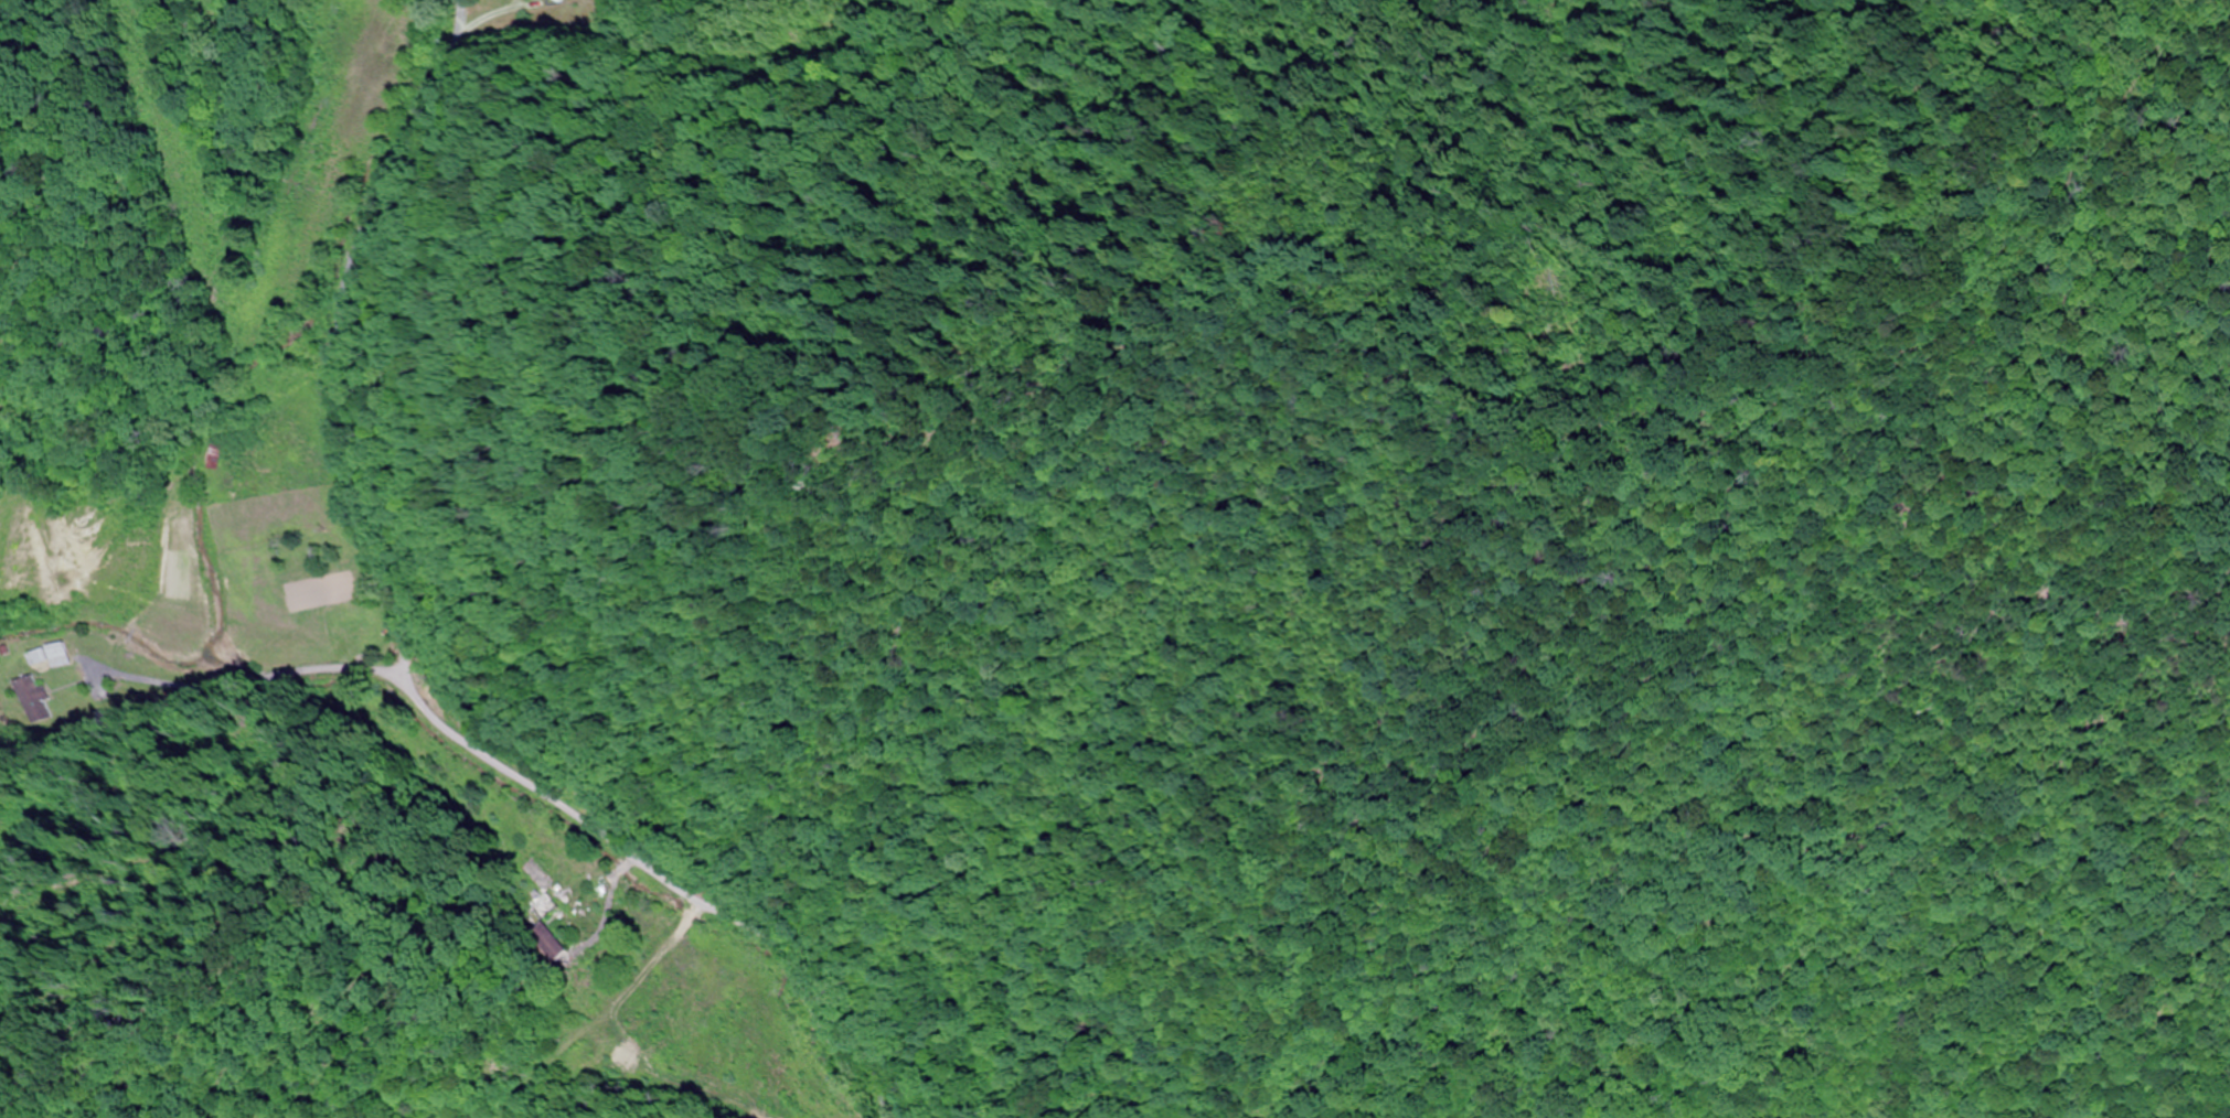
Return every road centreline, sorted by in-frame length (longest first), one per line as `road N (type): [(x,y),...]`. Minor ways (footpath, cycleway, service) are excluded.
road 1 (residential): [(414,680),(349,467),(338,401),(339,319),(375,186),(461,44),(461,0)]
road 2 (residential): [(904,1117),(853,1065),(788,952),(686,893),(484,754),(444,723),(414,680)]
road 3 (residential): [(0,759),(277,673),(354,668),(414,680)]

